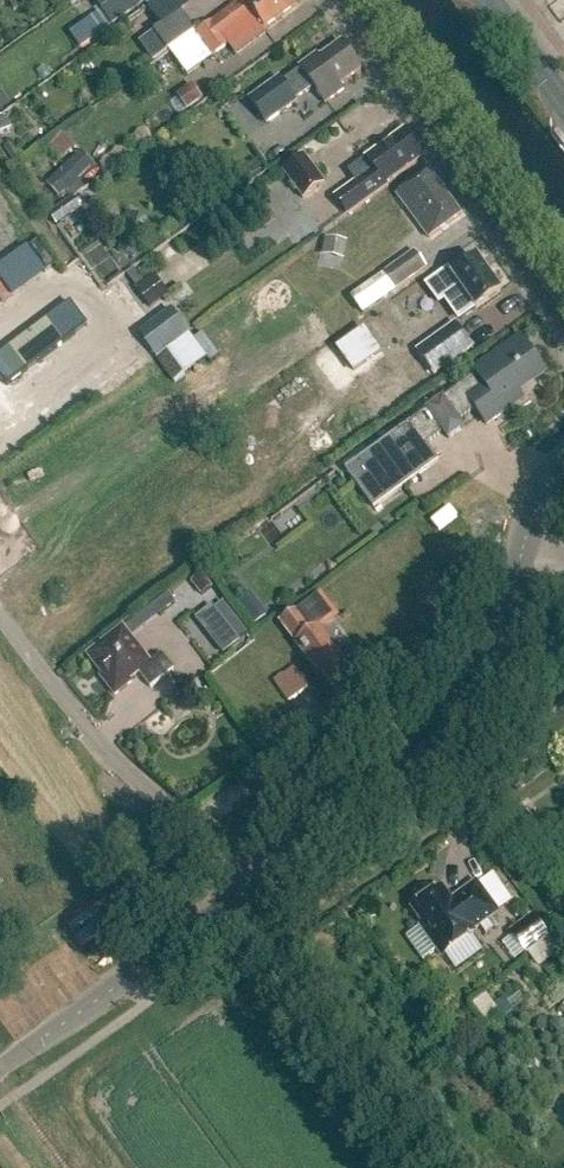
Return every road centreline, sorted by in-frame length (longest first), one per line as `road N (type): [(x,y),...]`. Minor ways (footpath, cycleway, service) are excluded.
road 1 (tertiary): [(242,896),(396,776),(451,722),(482,675),(522,559)]
road 2 (unclassified): [(563,327),(329,0)]
road 3 (residential): [(0,619),(55,693),(242,896)]
road 4 (tertiary): [(0,1067),(242,896)]
road 5 (unclassified): [(254,923),(325,1046),(414,1167)]
road 6 (secondary): [(563,101),(490,0)]

